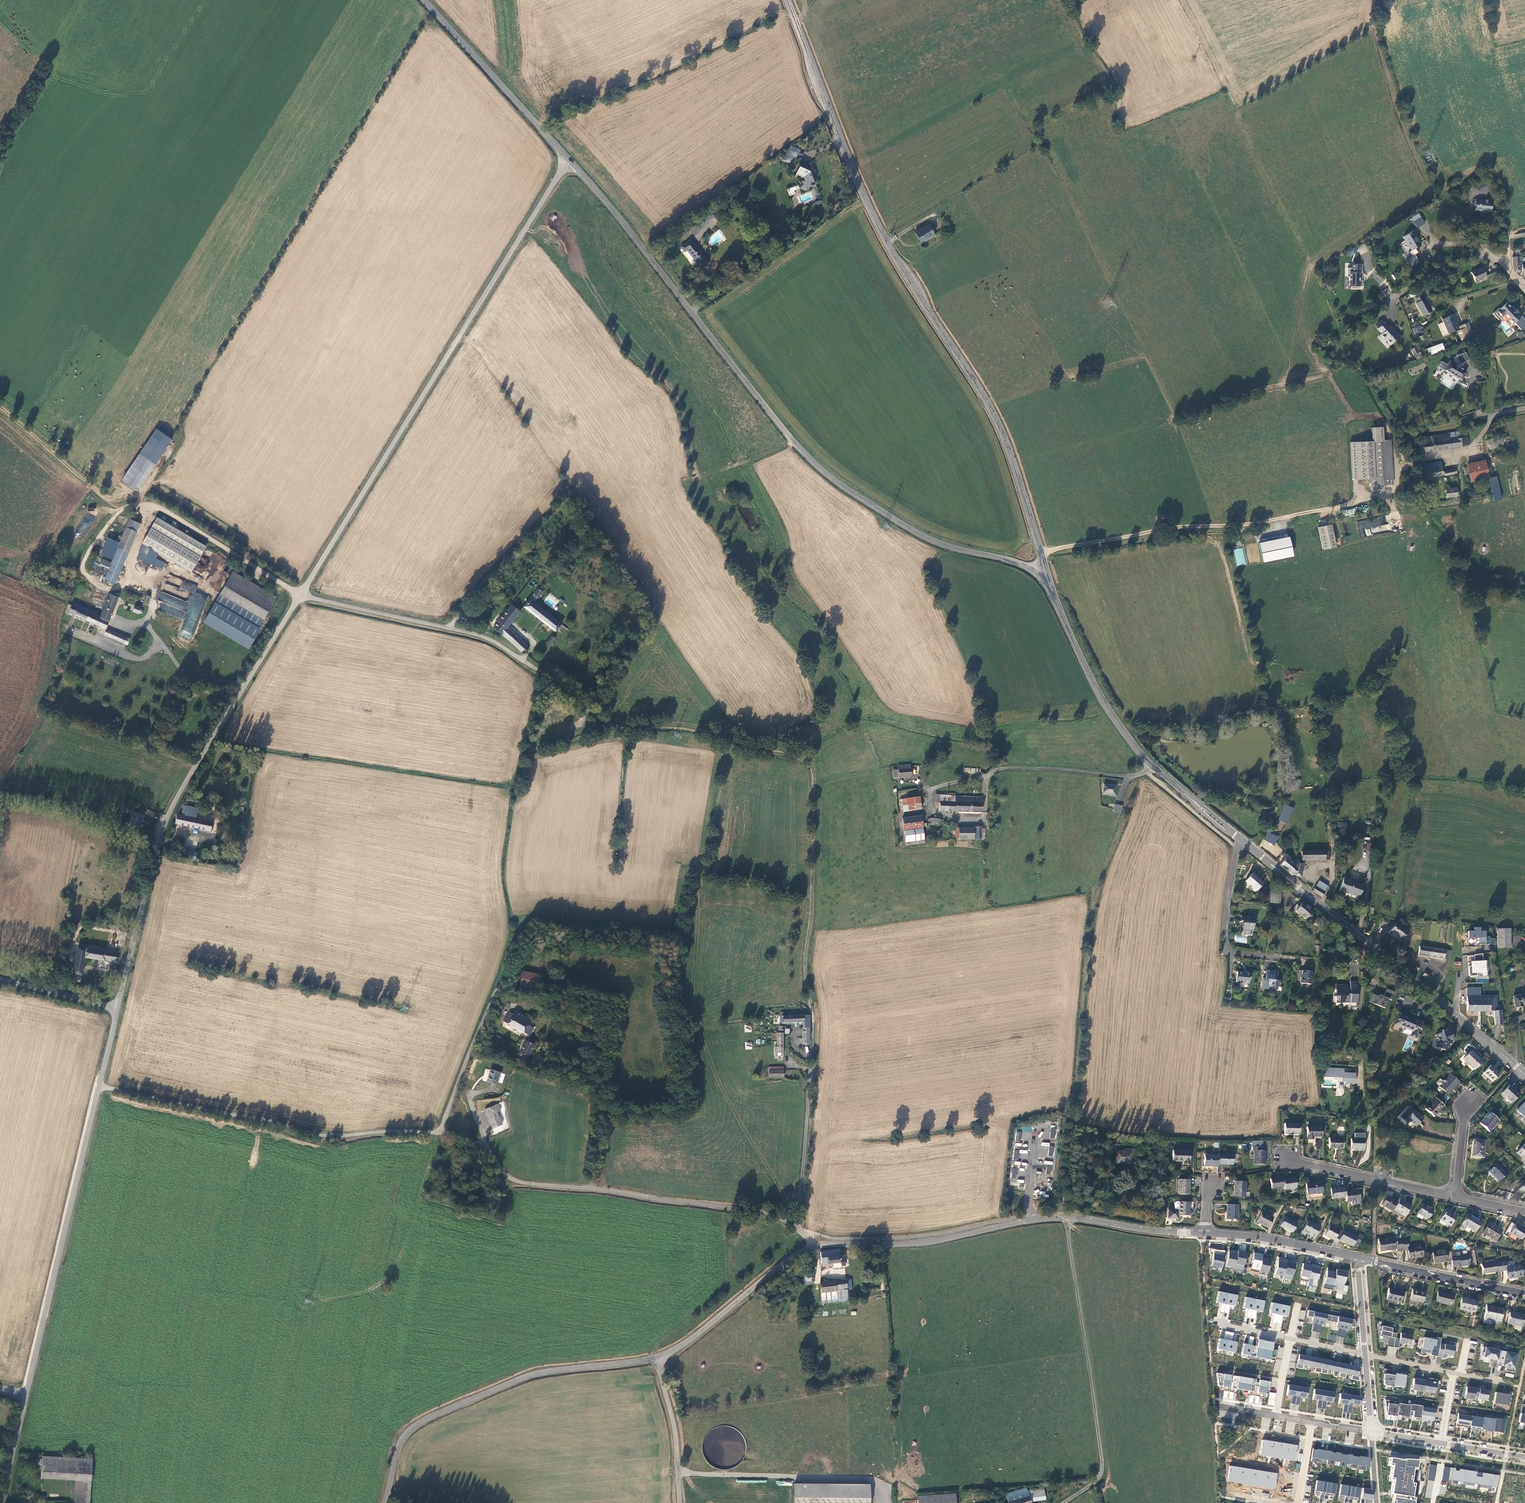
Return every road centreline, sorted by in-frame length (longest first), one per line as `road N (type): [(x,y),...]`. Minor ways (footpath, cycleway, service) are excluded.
road 1 (tertiary): [(571,161),(815,464),(922,536),(1032,570)]
road 2 (tertiary): [(788,0),(866,201),(1000,426),(1041,552)]
road 3 (track): [(588,712),(615,724),(694,727),(812,766),(807,1090)]
road 4 (tertiary): [(815,1247),(665,1356),(534,1376),(425,1421),(400,1445),(384,1502)]
road 5 (unclassified): [(100,1086),(323,1136),(439,1133),(482,1145),(517,1182),(589,1189)]
road 6 (unclassified): [(301,595),(571,161)]
road 7 (unclassified): [(118,1009),(169,815),(301,595)]
road 8 (track): [(1063,1218),(1094,896),(1136,775)]
road 9 (tertiary): [(1243,841),(1524,1075)]
road 10 (unclassified): [(26,1397),(100,1086)]
road 11 (unclassified): [(97,602),(86,558),(121,510),(140,504),(166,511),(301,595)]
road 12 (unclassified): [(1095,1481),(1102,1465),(1068,1218)]
road 13 (tertiary): [(1068,1218),(921,1241),(815,1247)]
road 14 (unclassified): [(301,595),(481,636),(522,659)]
road 15 (track): [(545,987),(527,967),(499,987),(439,1133)]
road 16 (tertiary): [(424,0),(571,161)]
road 17 (unclassified): [(589,1189),(758,1211),(798,1230)]
road 18 (tertiary): [(1051,589),(1104,702),(1153,766)]
road 19 (tertiary): [(1358,1258),(1524,1294)]
road 20 (unclassified): [(988,776),(1054,769),(1128,777),(1153,766)]
road 21 (unclassified): [(1243,841),(1227,950),(1279,958)]
road 22 (residential): [(1207,1319),(1365,1355)]
road 23 (residential): [(1456,1197),(1298,1163)]
road 24 (residential): [(1214,1406),(1372,1433)]
road 25 (track): [(0,411),(121,510)]
road 26 (tertiary): [(1204,1234),(1358,1258)]
road 27 (unclassified): [(555,1060),(592,1078),(601,1094),(589,1189)]
road 28 (residential): [(1395,299),(1465,255),(1504,264),(1524,289)]
road 29 (residential): [(1524,1458),(1372,1433)]
road 30 (track): [(124,625),(146,624),(186,675),(245,688)]
road 31 (residential): [(1365,1355),(1504,1384)]
road 32 (unclassified): [(807,1090),(798,1230)]
road 33 (tertiary): [(1204,1234),(1068,1218)]
road 34 (unclassified): [(0,980),(118,1009)]

